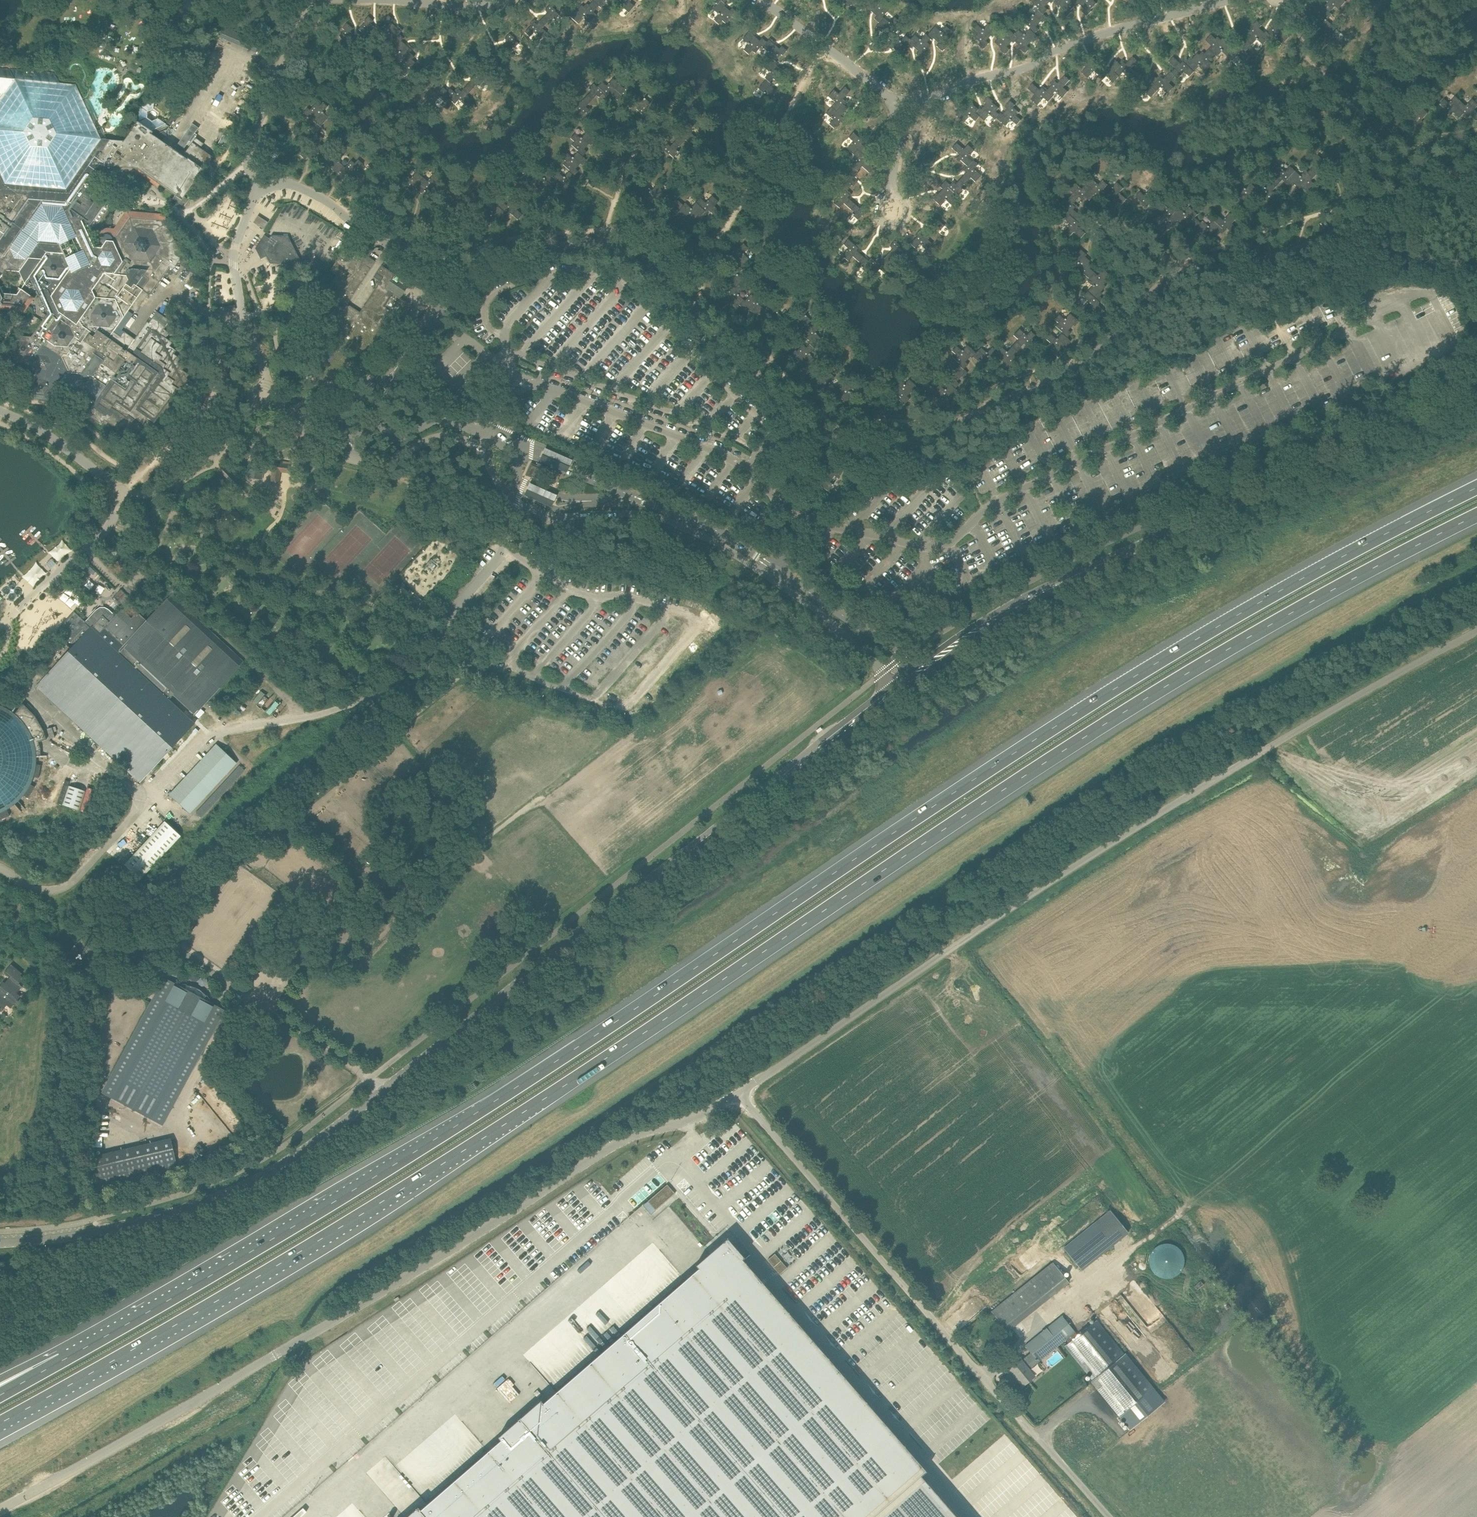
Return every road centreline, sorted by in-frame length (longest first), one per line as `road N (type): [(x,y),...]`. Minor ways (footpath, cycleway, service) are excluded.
road 1 (motorway): [(0,1422),(227,1295),(538,1102),(1127,709),(1476,515)]
road 2 (tertiary): [(0,1241),(137,1221),(222,1195),(283,1165),(997,617),(1476,390)]
road 3 (motorway): [(1476,487),(1120,685),(473,1115),(61,1360)]
road 4 (unclassified): [(1476,630),(1109,844),(739,1094)]
road 5 (unclassified): [(0,1508),(332,1321),(621,1140),(692,1118),(739,1094)]
road 6 (unclassified): [(1109,1516),(739,1094)]
road 7 (track): [(364,1072),(176,944)]

